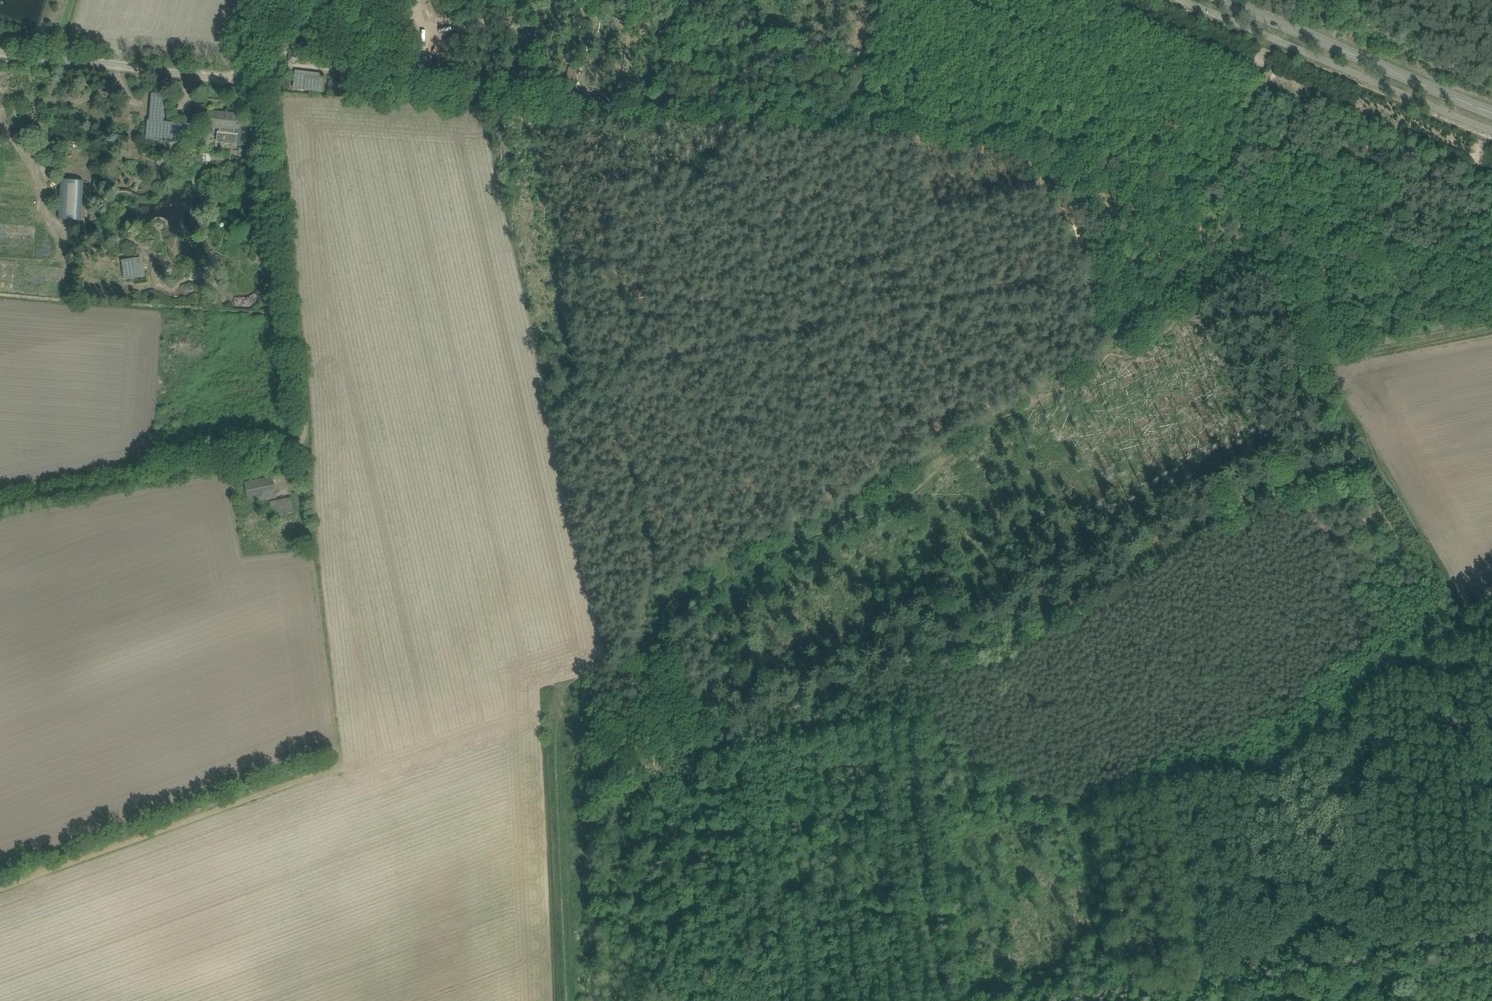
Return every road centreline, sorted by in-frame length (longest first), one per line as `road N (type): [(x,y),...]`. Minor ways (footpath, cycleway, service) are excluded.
road 1 (track): [(234,70),(286,107),(304,428),(280,454),(0,507)]
road 2 (track): [(574,680),(0,887)]
road 3 (tertiary): [(1491,110),(1228,0)]
road 4 (unclassified): [(234,70),(0,41)]

